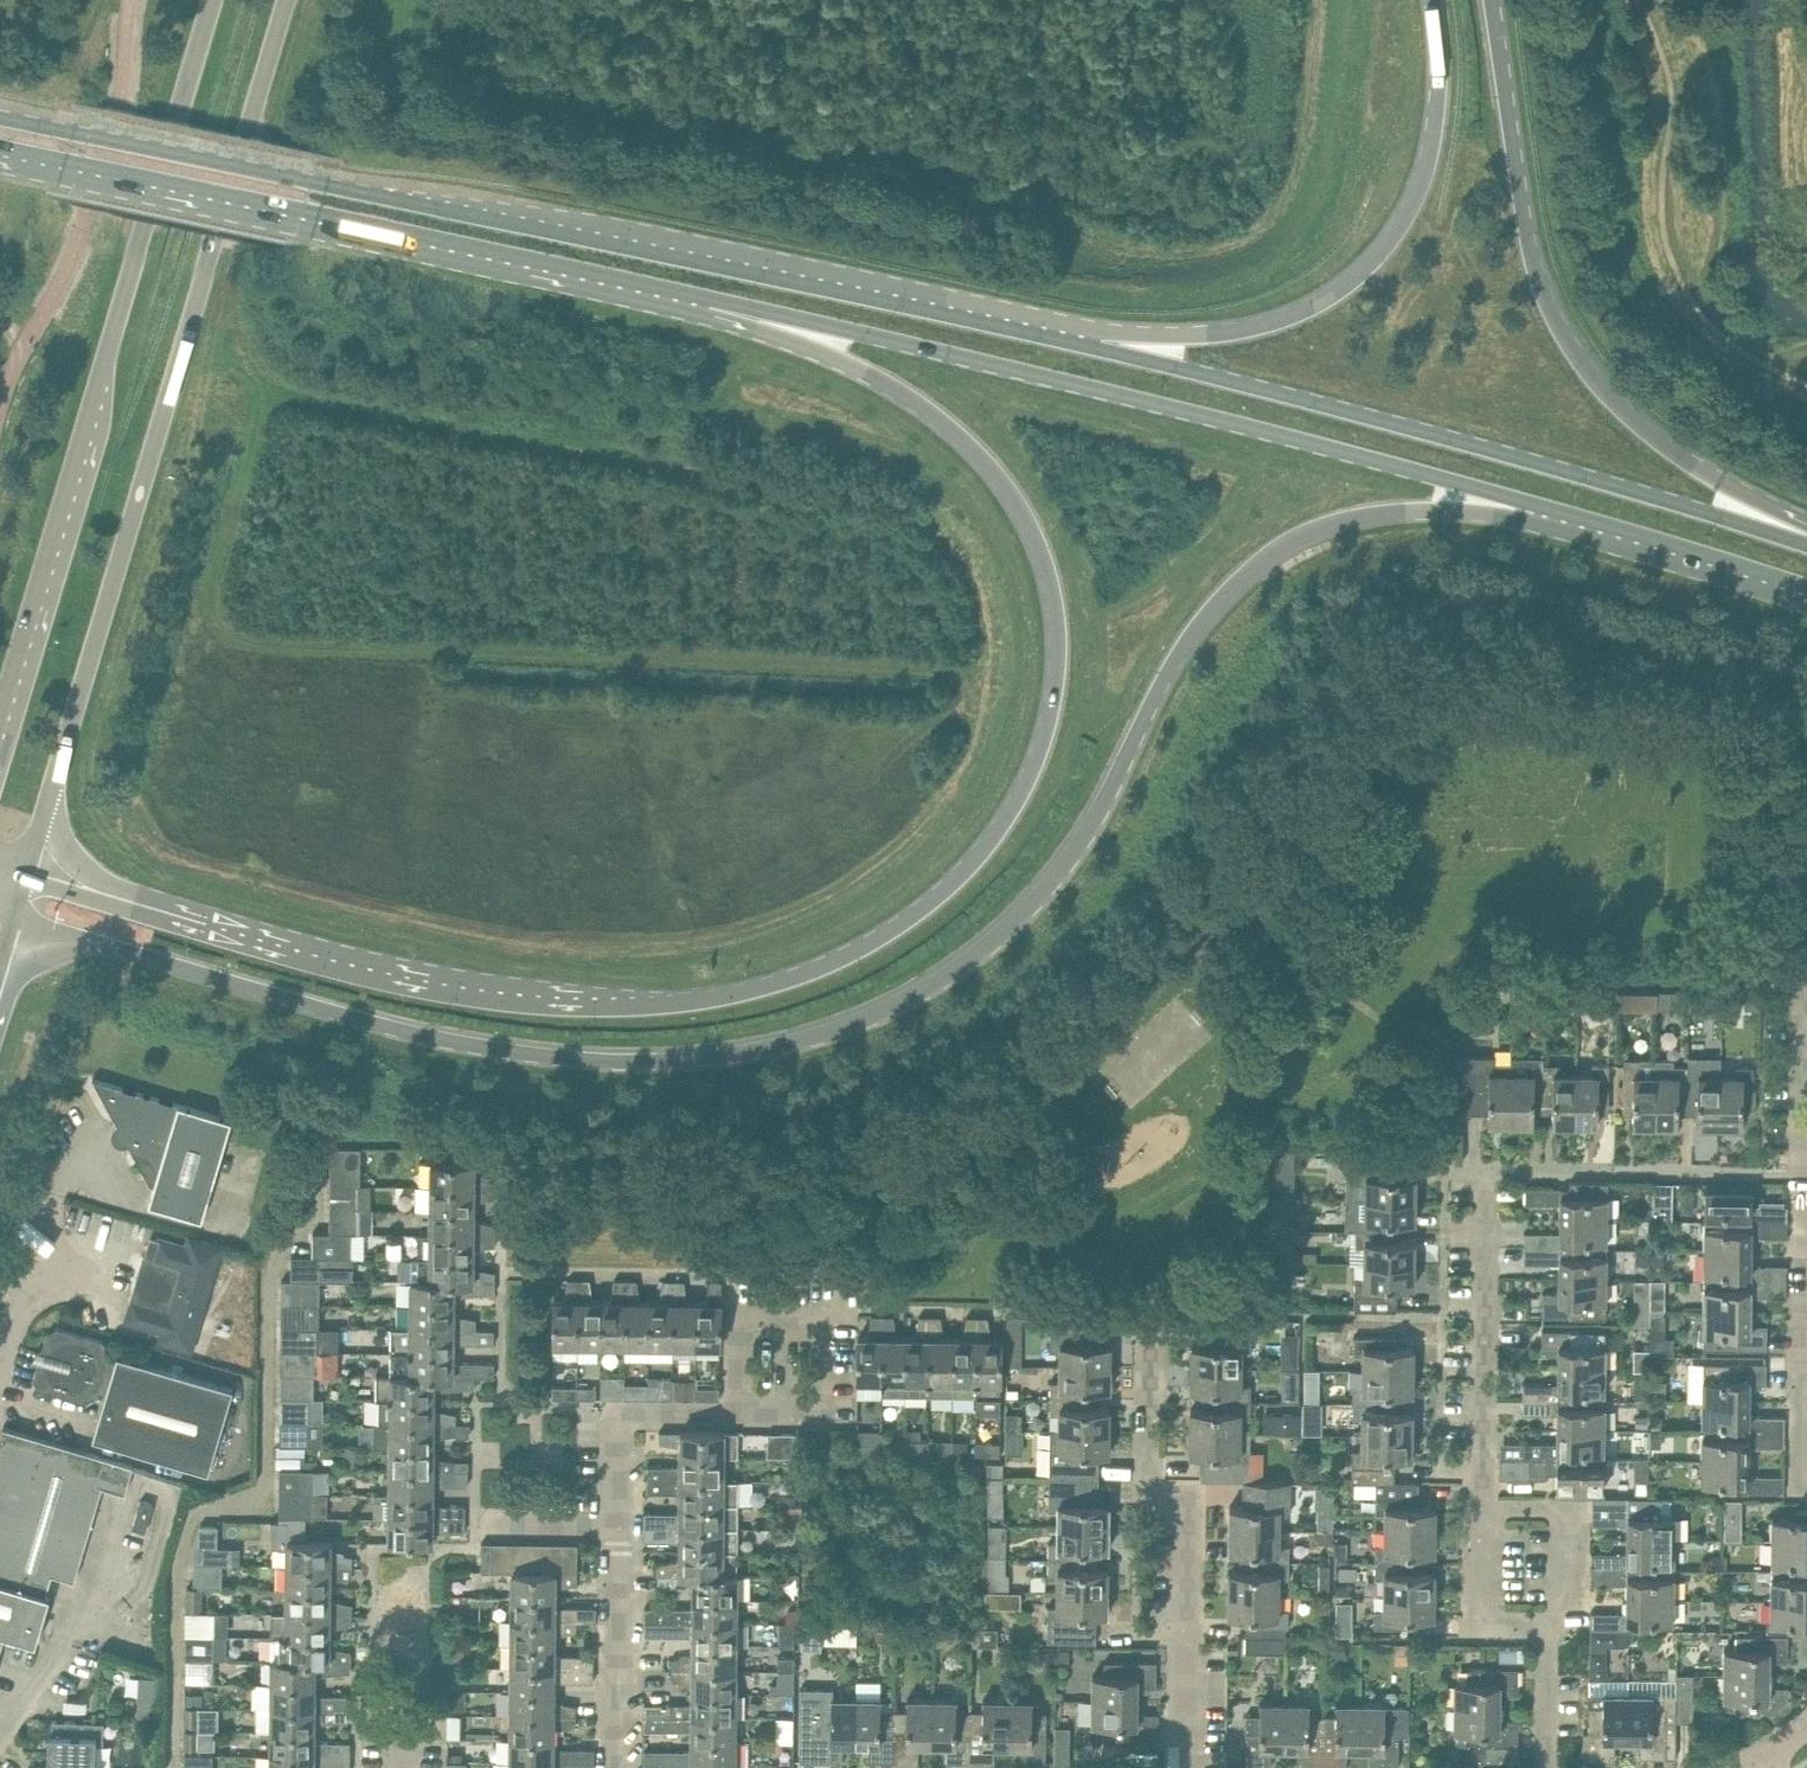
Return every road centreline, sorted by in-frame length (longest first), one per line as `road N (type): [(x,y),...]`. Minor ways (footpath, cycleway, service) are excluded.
road 1 (secondary): [(16,922),(484,1044),(583,1058),(705,1055),(828,1031),(967,958),(1039,888),(1098,804),(1181,647),(1253,564),(1317,531),(1387,513),(1572,512)]
road 2 (secondary): [(723,300),(957,438),(1006,491),(1044,569),(1057,667),(1040,751),(986,840),(932,899),(858,947),(786,978),(686,1002),(601,1002),(344,960),(28,873)]
road 3 (secondary): [(1048,333),(0,116)]
road 4 (secondary): [(28,873),(287,0)]
road 5 (secondary): [(723,300),(1572,512)]
road 6 (secondary): [(1792,535),(1048,333)]
road 7 (secondary): [(209,0),(0,714)]
road 8 (secondary): [(0,149),(723,300)]
road 9 (secondary): [(1792,535),(1609,388),(1569,341),(1533,277),(1494,0)]
road 10 (secondary): [(1435,0),(1443,98),(1423,187),(1365,263),(1332,291),(1267,322),(1048,333)]
road 11 (residential): [(1185,1767),(1184,1509),(1146,1476),(1152,1314)]
road 12 (residential): [(1472,1514),(1483,1172)]
road 13 (residential): [(738,1412),(828,1413),(829,1326),(738,1325)]
road 14 (secondary): [(1572,512),(1806,589)]
road 15 (residential): [(619,1767),(623,1526)]
road 16 (residential): [(623,1526),(621,1415),(738,1412)]
road 17 (residential): [(1559,1620),(1568,1594),(1569,1514),(1472,1514)]
road 18 (residential): [(1559,1620),(1471,1618),(1472,1514)]
road 19 (residential): [(1555,1767),(1559,1620)]
road 20 (residential): [(476,1525),(623,1526)]

